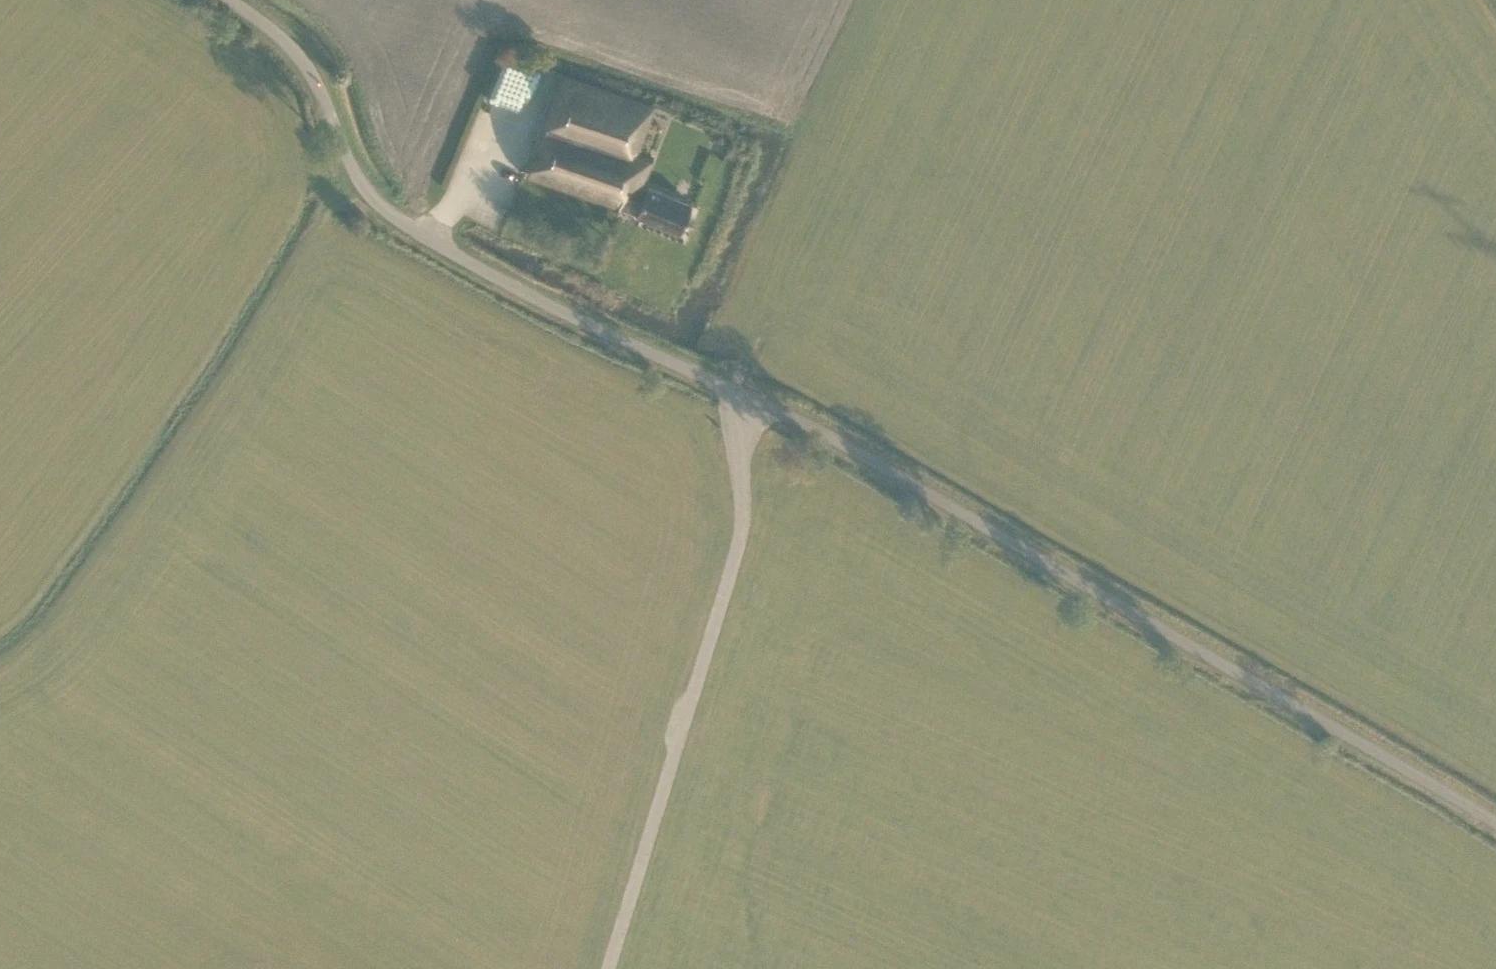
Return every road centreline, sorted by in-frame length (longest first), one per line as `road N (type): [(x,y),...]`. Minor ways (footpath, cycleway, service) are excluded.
road 1 (unclassified): [(1495,826),(886,468),(746,393),(485,276),(379,209),(349,168),(297,59),(228,0)]

